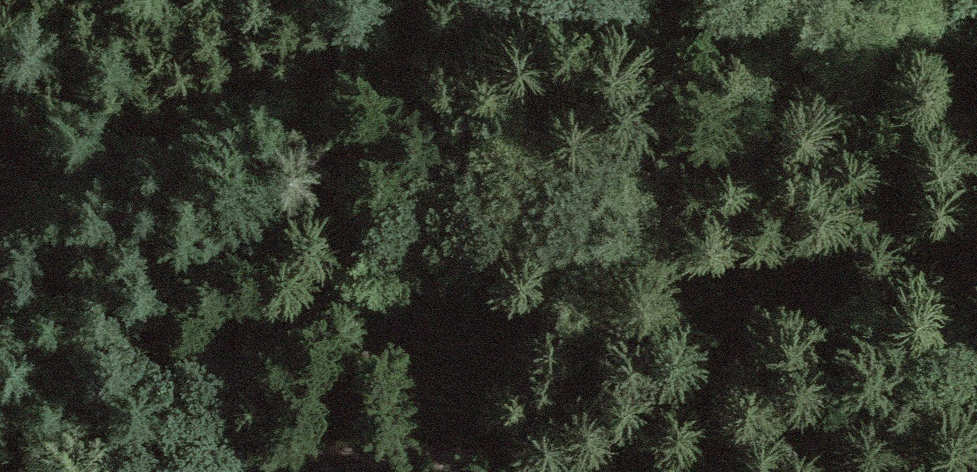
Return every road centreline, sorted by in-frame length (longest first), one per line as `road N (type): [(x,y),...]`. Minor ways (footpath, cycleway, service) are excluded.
road 1 (track): [(512,470),(457,406),(368,331),(347,252),(368,160),(418,75),(503,15),(599,0)]
road 2 (track): [(686,0),(976,98)]
road 3 (track): [(247,471),(354,456),(457,458),(523,471)]

